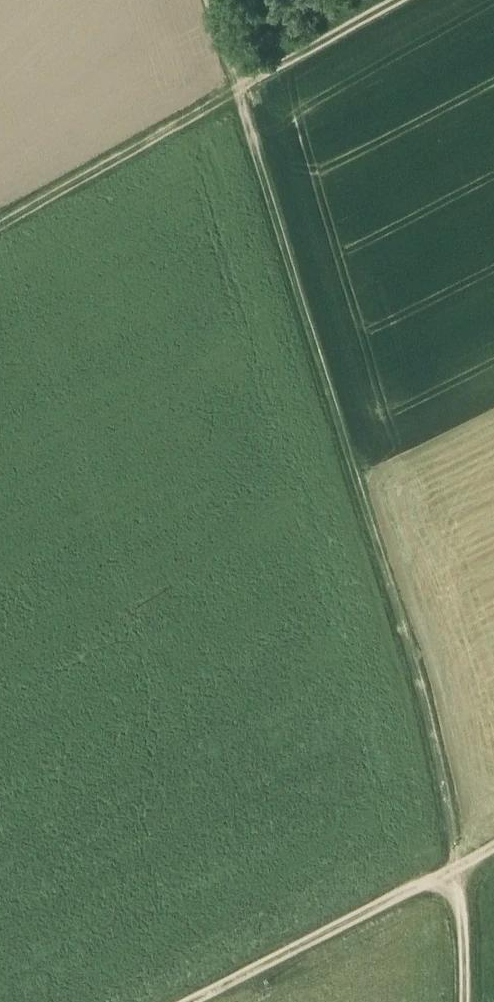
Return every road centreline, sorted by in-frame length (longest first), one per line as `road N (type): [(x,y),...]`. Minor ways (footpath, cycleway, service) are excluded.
road 1 (track): [(213,0),(432,733),(450,814),(464,1001)]
road 2 (track): [(0,224),(401,0)]
road 3 (track): [(493,863),(202,1001)]

